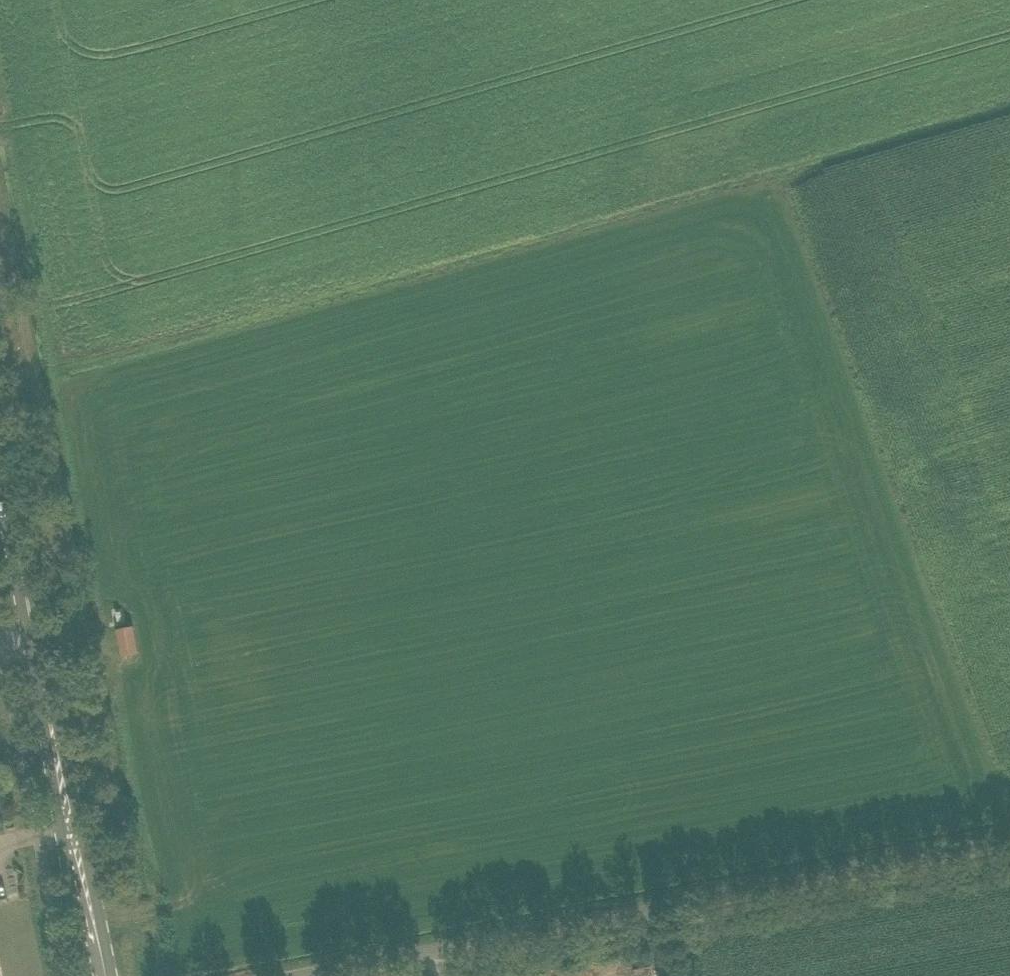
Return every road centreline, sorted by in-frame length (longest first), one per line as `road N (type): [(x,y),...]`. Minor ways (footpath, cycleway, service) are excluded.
road 1 (unclassified): [(309,975),(1009,842)]
road 2 (secondary): [(45,692),(98,975)]
road 3 (secondary): [(45,692),(0,468)]

